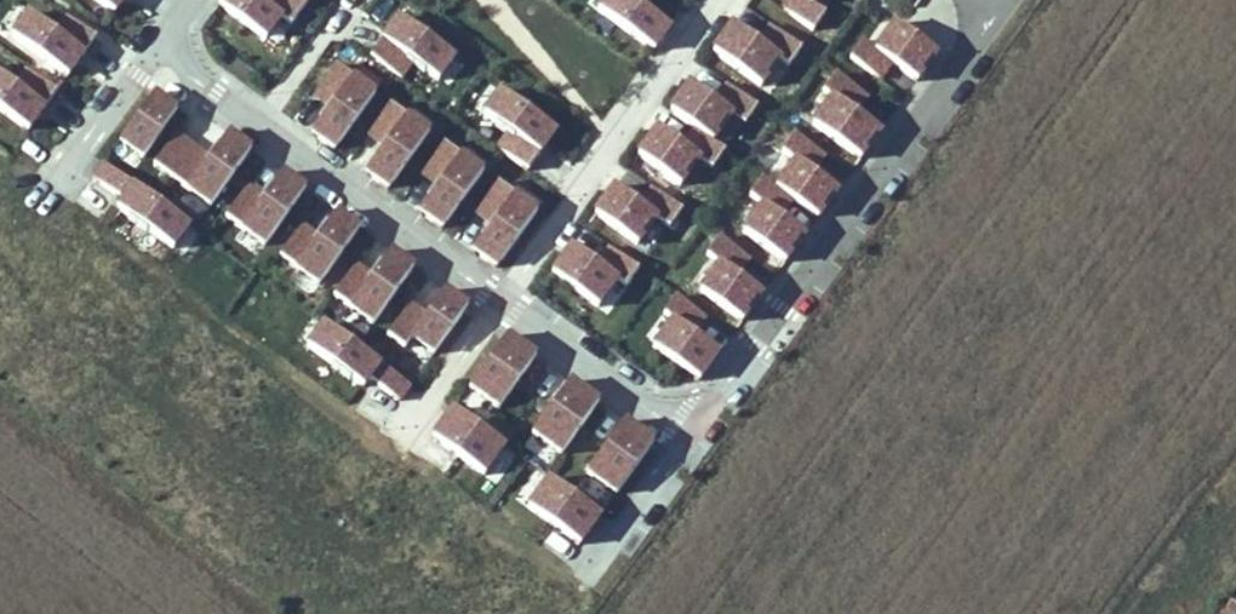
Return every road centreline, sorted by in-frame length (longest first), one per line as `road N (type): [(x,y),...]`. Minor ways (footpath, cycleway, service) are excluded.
road 1 (residential): [(691,437),(1002,4)]
road 2 (residential): [(164,38),(214,97),(502,302)]
road 3 (residential): [(719,0),(502,302)]
road 4 (residential): [(502,302),(691,437)]
road 5 (residential): [(585,580),(691,437)]
road 6 (residential): [(502,302),(407,434)]
road 7 (residential): [(164,38),(70,169)]

